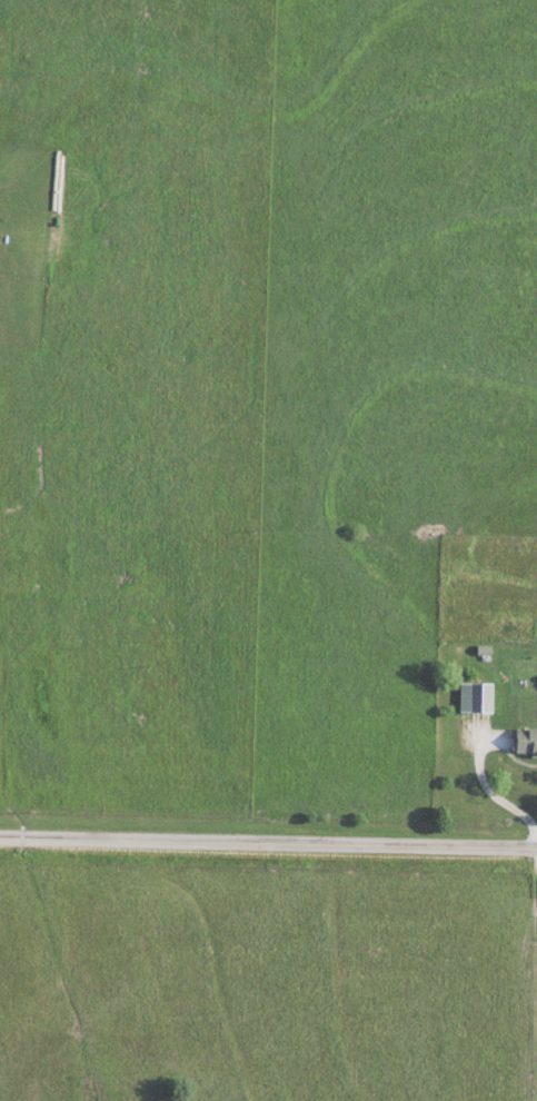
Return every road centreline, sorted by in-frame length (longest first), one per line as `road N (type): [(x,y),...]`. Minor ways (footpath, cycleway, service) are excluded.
road 1 (tertiary): [(536,850),(0,840)]

